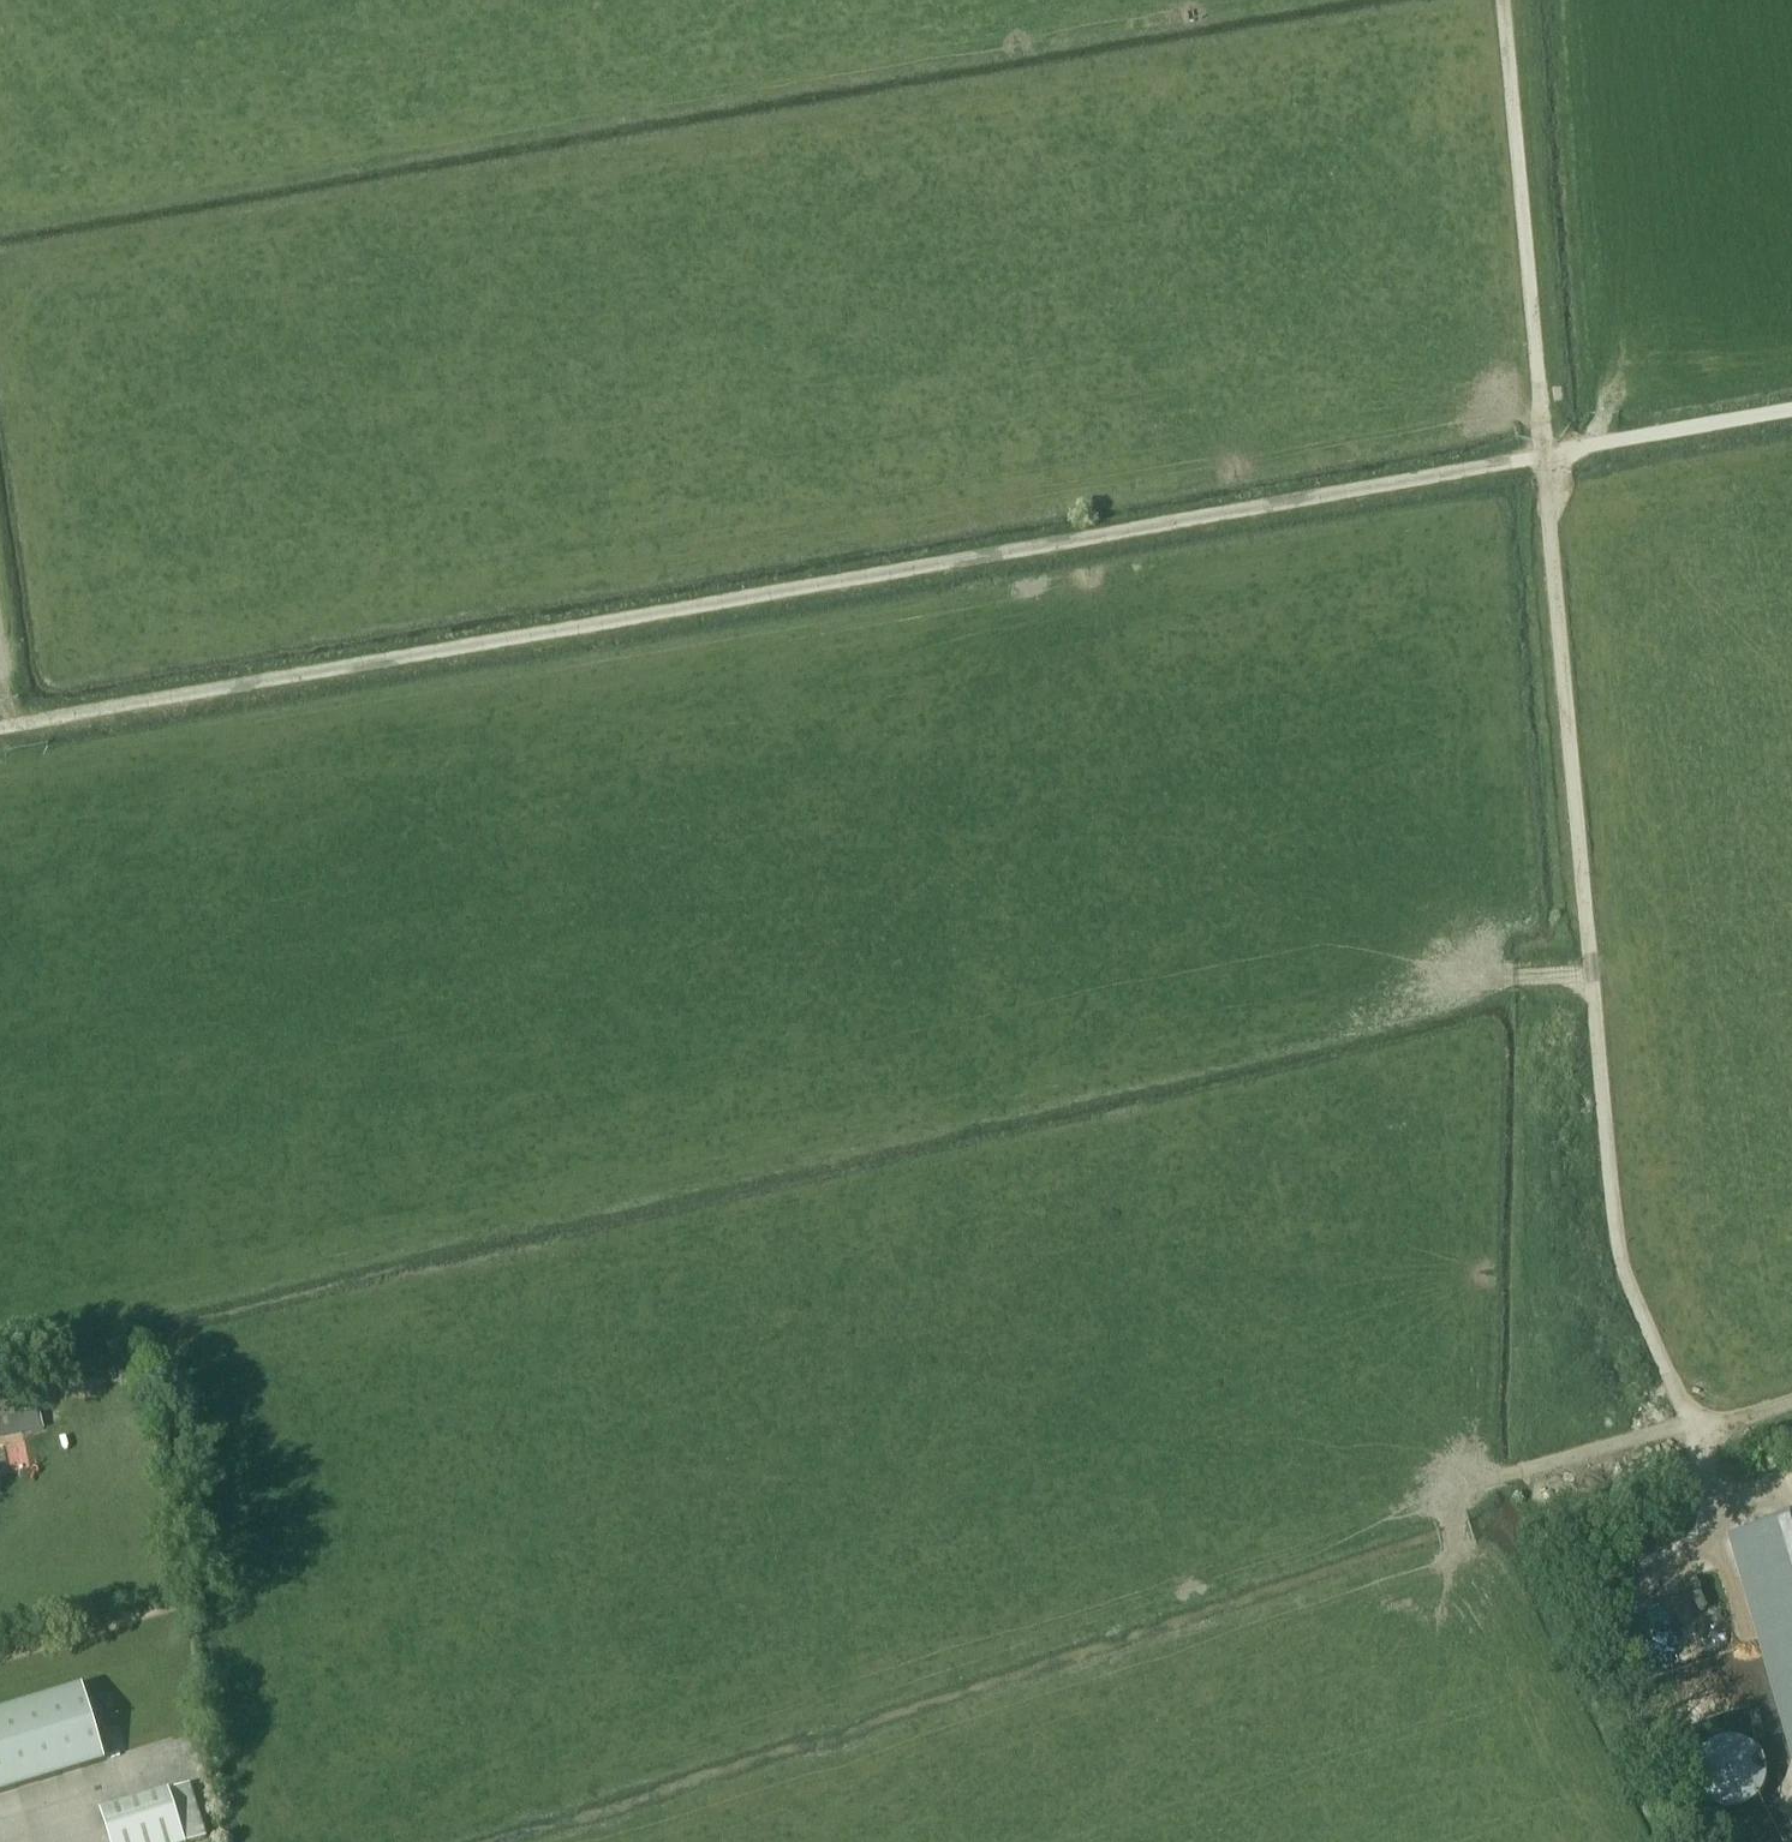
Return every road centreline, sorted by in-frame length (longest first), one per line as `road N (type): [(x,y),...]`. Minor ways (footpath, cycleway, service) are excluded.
road 1 (track): [(1546,455),(1501,0)]

